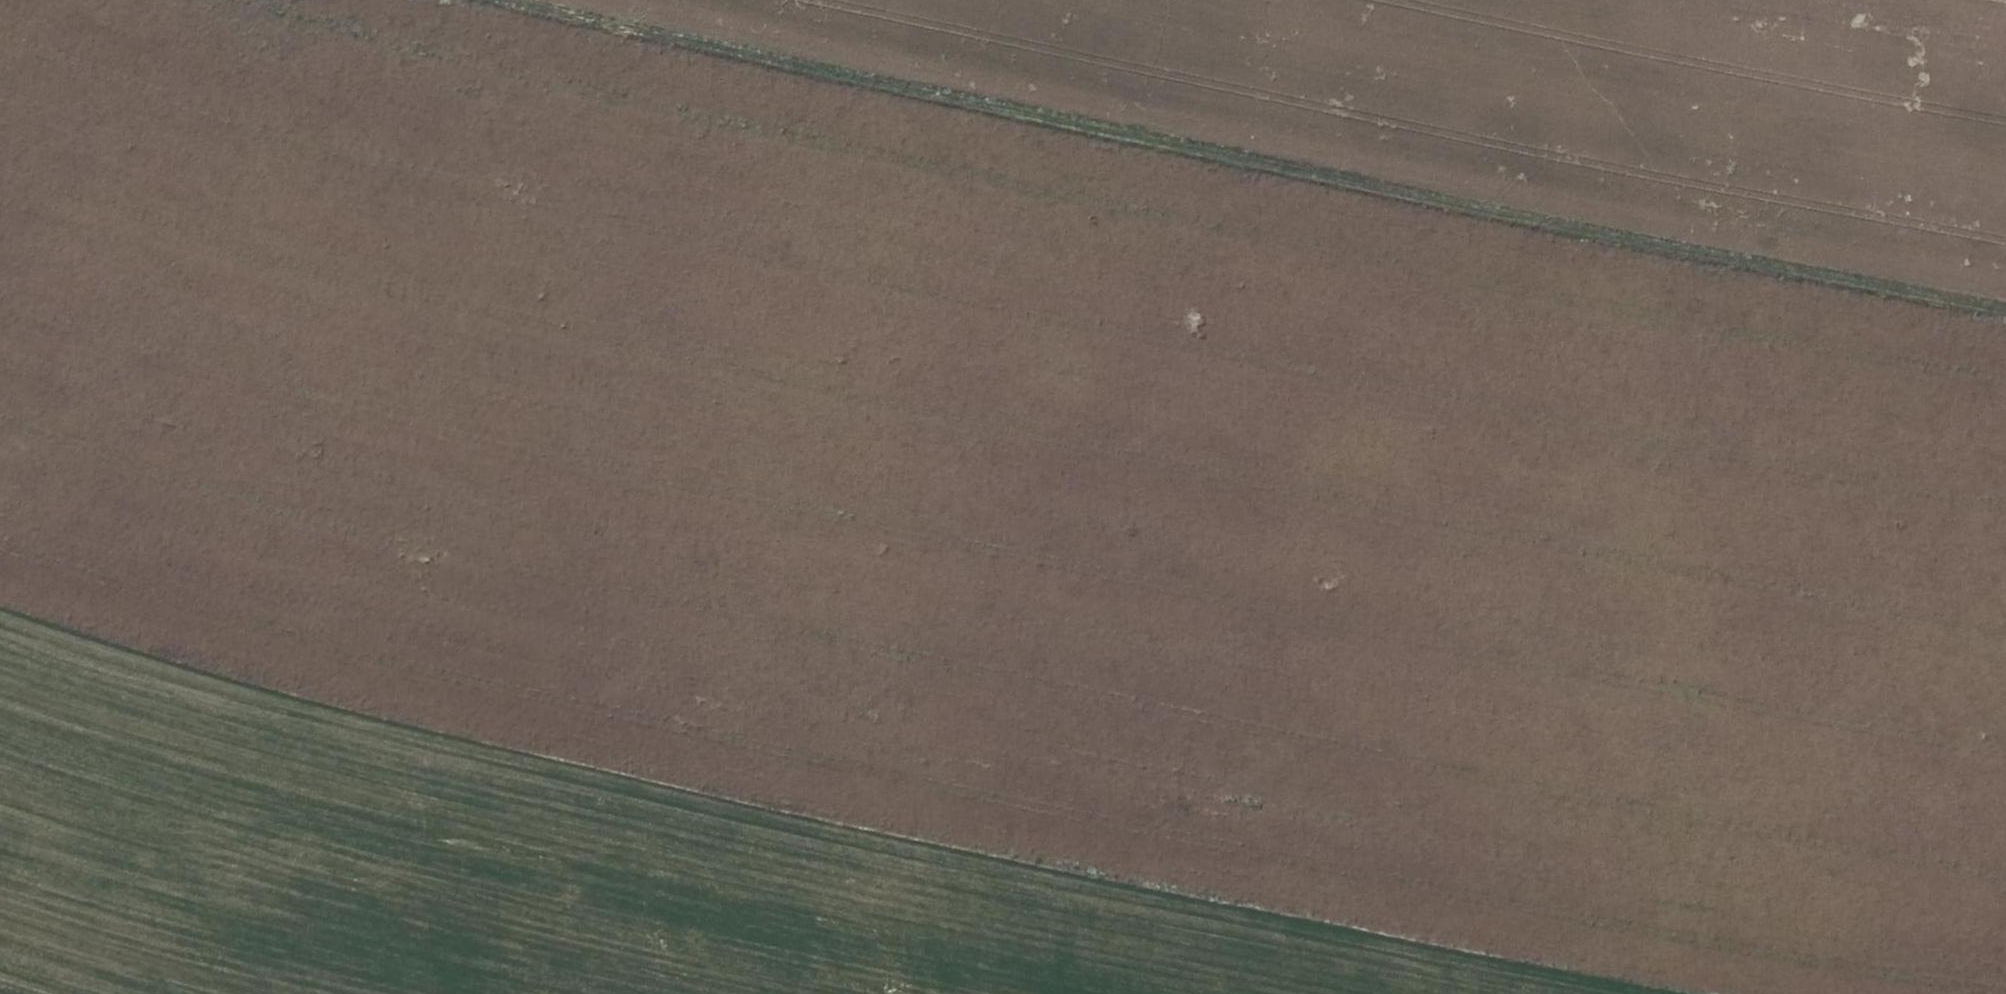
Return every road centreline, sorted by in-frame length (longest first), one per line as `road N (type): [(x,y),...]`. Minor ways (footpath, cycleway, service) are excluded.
road 1 (track): [(2005,304),(1030,117),(527,0)]

